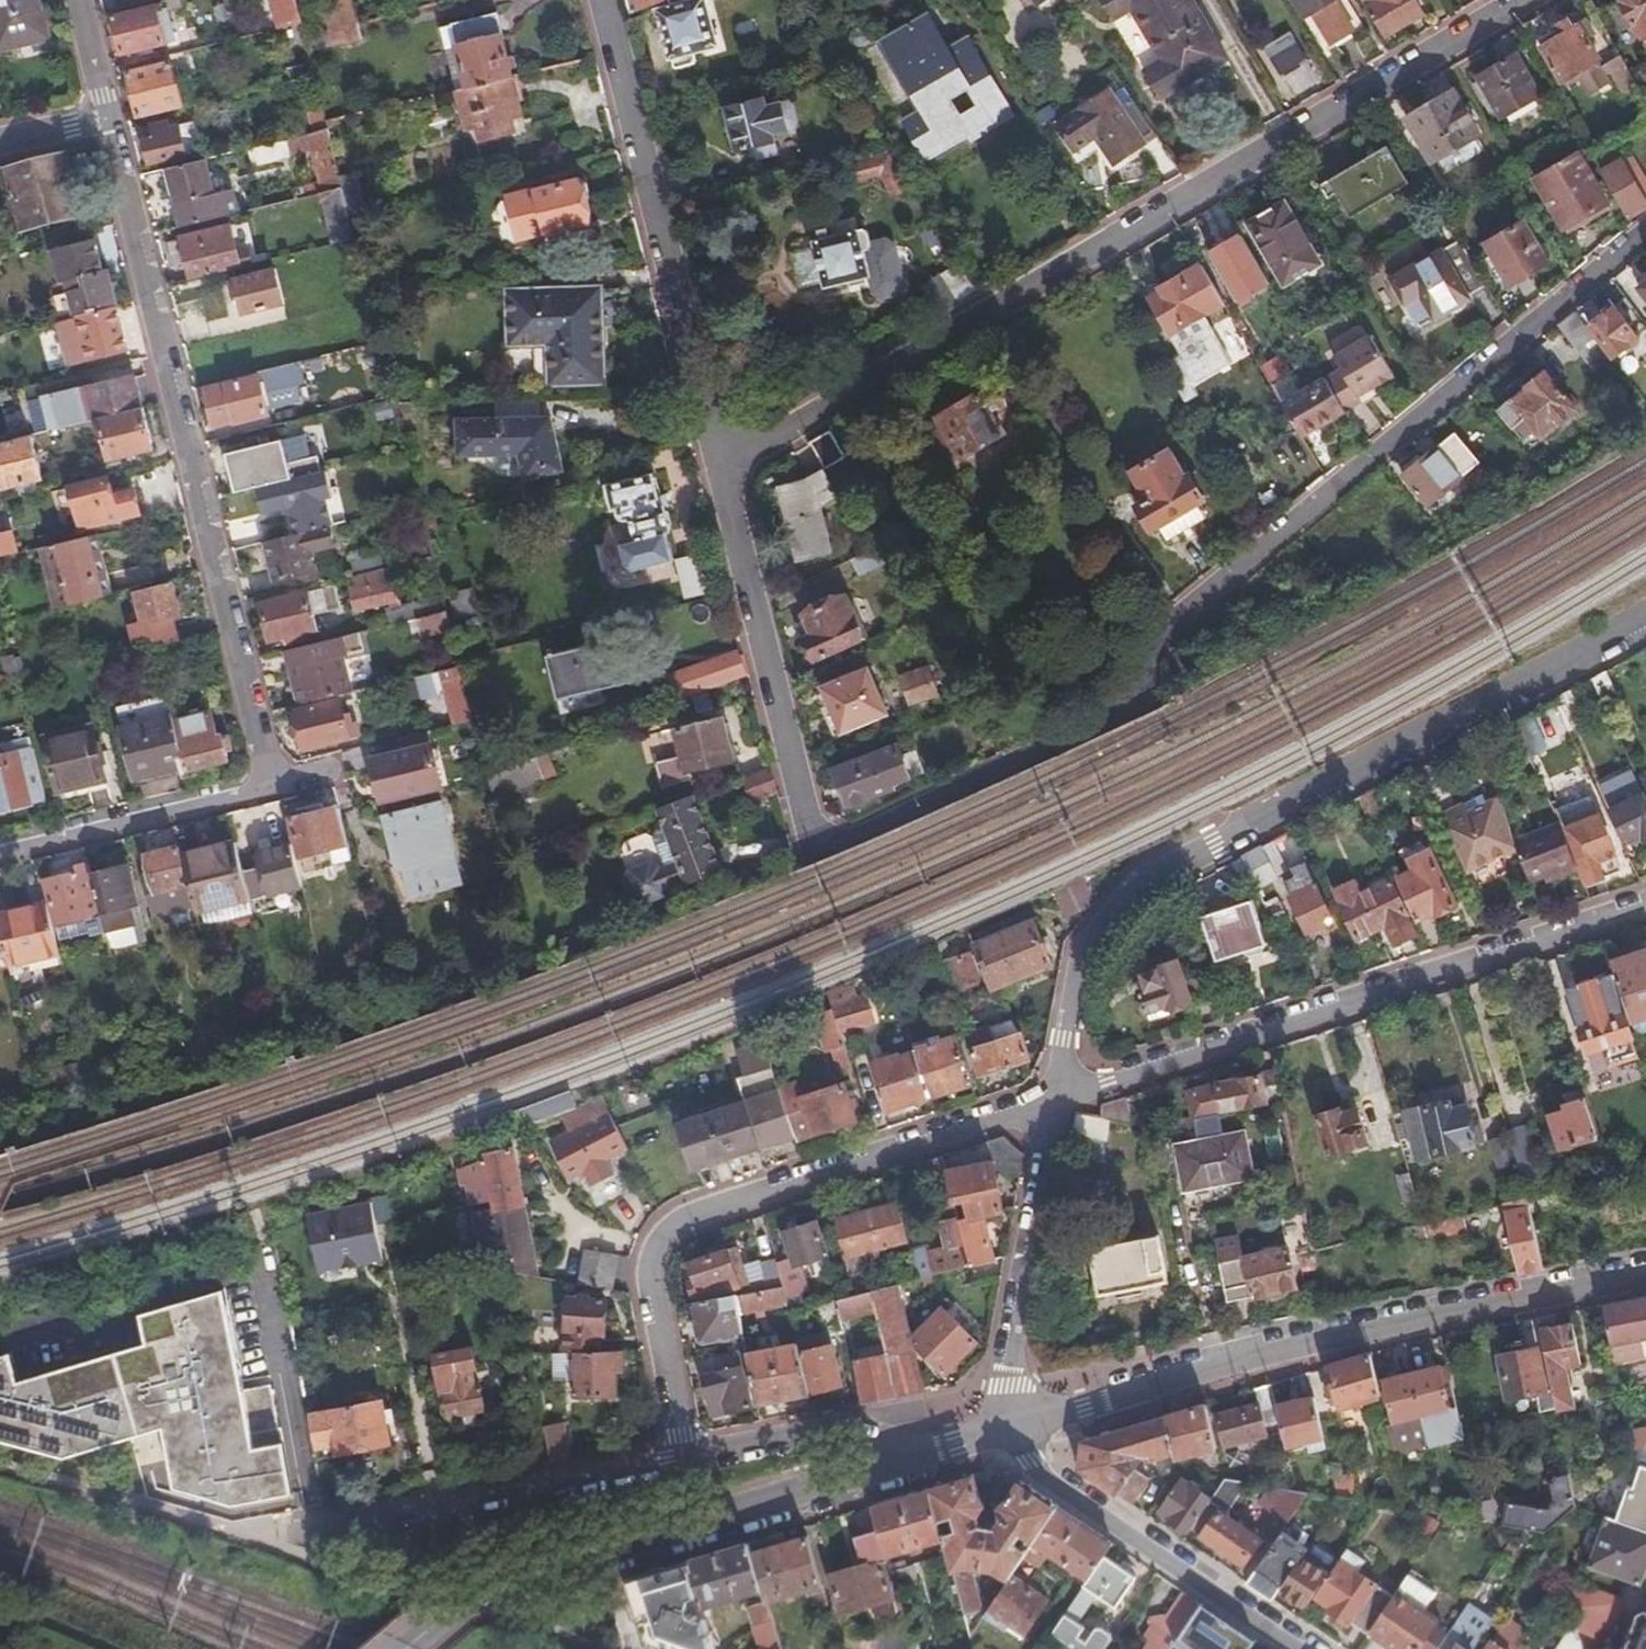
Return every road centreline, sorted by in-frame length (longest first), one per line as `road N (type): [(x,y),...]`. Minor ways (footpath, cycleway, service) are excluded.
road 1 (unclassified): [(1645,228),(1191,601),(1154,646),(1152,698),(853,841),(824,837),(804,820),(718,468)]
road 2 (unclassified): [(1524,0),(718,468)]
road 3 (unclassified): [(1052,1099),(1079,947),(1136,886),(1645,610)]
road 4 (unclassified): [(267,785),(102,120)]
road 5 (tertiary): [(1645,1272),(1210,1368),(1018,1424)]
road 6 (residential): [(685,1456),(648,1266),(674,1222),(1052,1099)]
road 7 (residential): [(1052,1099),(1645,908)]
road 8 (tertiary): [(927,1443),(878,1474),(468,1599),(403,1648)]
road 9 (unclassified): [(718,468),(596,0)]
road 10 (residential): [(685,1456),(396,1514),(285,1548)]
road 11 (residential): [(1296,1648),(1039,1474),(1018,1424)]
road 12 (unclassified): [(1018,1424),(1004,1386),(1052,1099)]
road 13 (unclassified): [(0,855),(267,785)]
road 14 (residential): [(927,1443),(849,1418),(685,1456)]
road 15 (unclassified): [(102,120),(74,0)]

